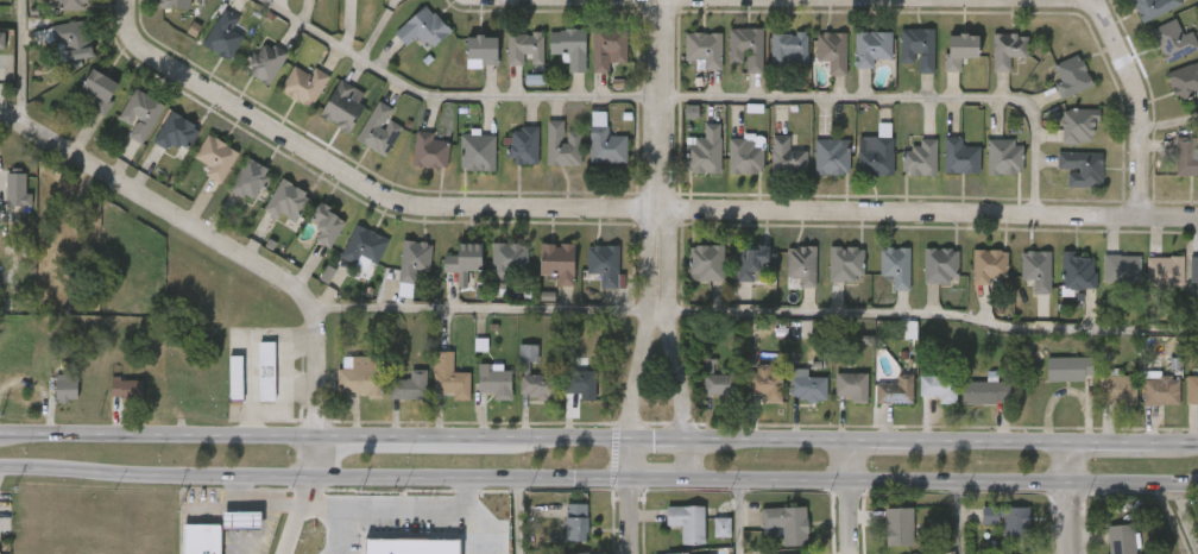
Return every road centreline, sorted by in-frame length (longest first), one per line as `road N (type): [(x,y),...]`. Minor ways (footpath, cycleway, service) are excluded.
road 1 (secondary): [(0,472),(1197,489)]
road 2 (secondary): [(1197,439),(0,431)]
road 3 (residential): [(1197,219),(418,207),(370,189),(135,43),(127,0)]
road 4 (residential): [(317,476),(311,304),(300,290),(0,117)]
road 5 (residential): [(662,0),(661,302)]
road 6 (residential): [(1085,0),(1106,13),(1139,96),(1148,145),(1141,218)]
road 7 (residential): [(691,483),(689,433),(661,302)]
road 8 (residential): [(661,302),(643,336),(635,432)]

